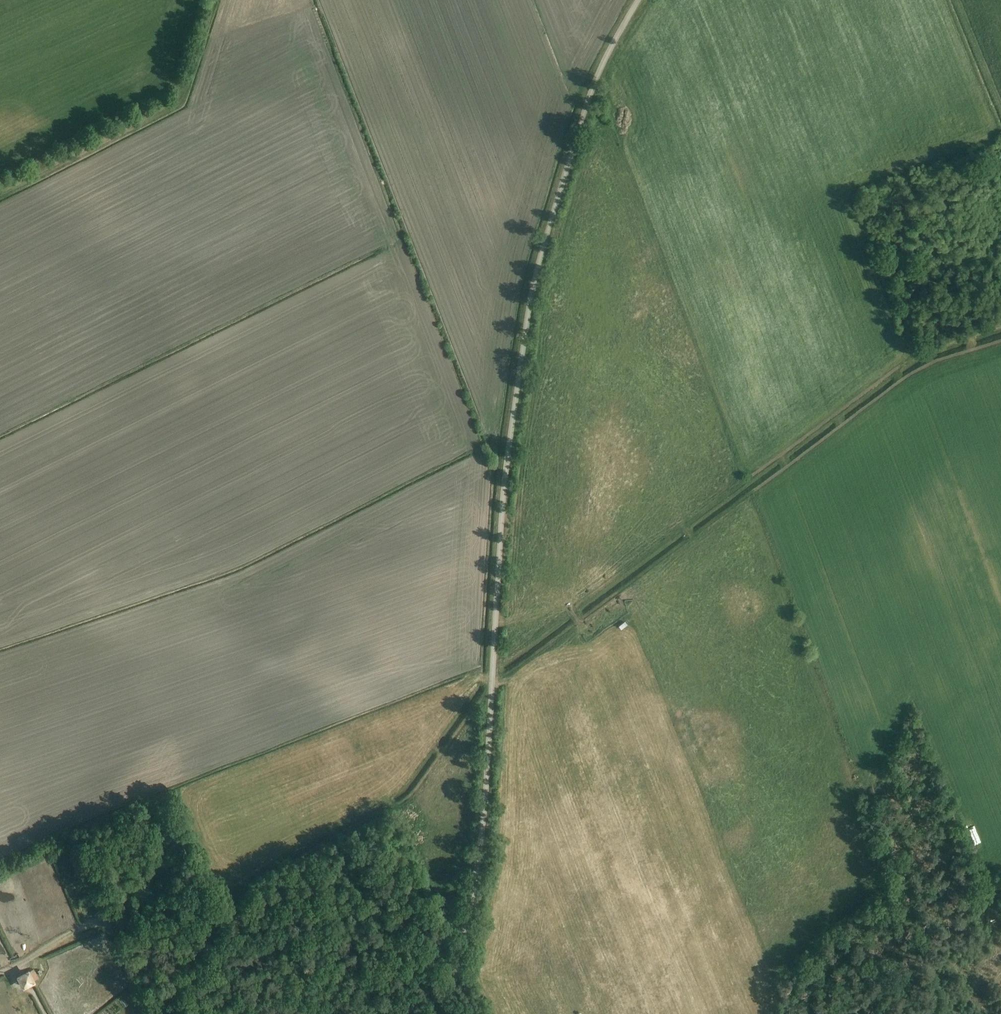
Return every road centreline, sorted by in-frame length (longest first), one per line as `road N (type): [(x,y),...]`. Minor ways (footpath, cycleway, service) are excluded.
road 1 (unclassified): [(440,1013),(468,909),(489,728),(516,347),(580,115),(640,0)]
road 2 (track): [(0,196),(182,98),(213,0)]

